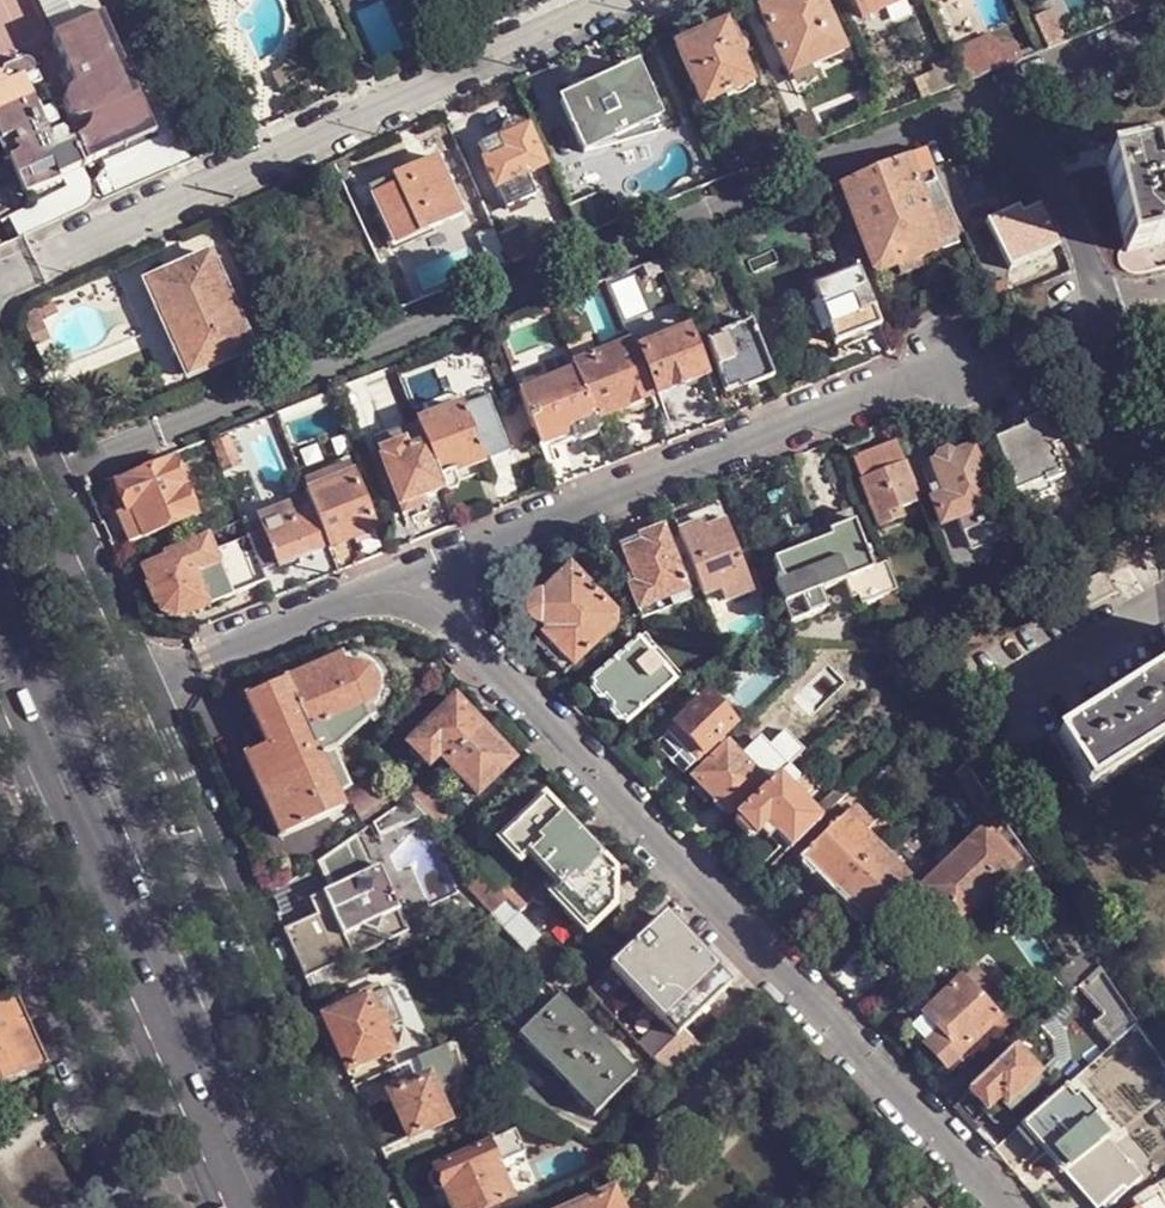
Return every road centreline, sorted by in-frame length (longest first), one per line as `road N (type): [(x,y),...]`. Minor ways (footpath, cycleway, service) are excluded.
road 1 (residential): [(416,571),(1006,1207)]
road 2 (residential): [(0,273),(606,0)]
road 3 (unclassified): [(380,1207),(143,680)]
road 4 (residential): [(416,571),(950,356)]
road 5 (primary): [(261,1207),(43,724)]
road 6 (unclassified): [(143,680),(0,356)]
road 7 (unclassified): [(0,893),(141,1207)]
road 8 (residential): [(143,680),(416,571)]

